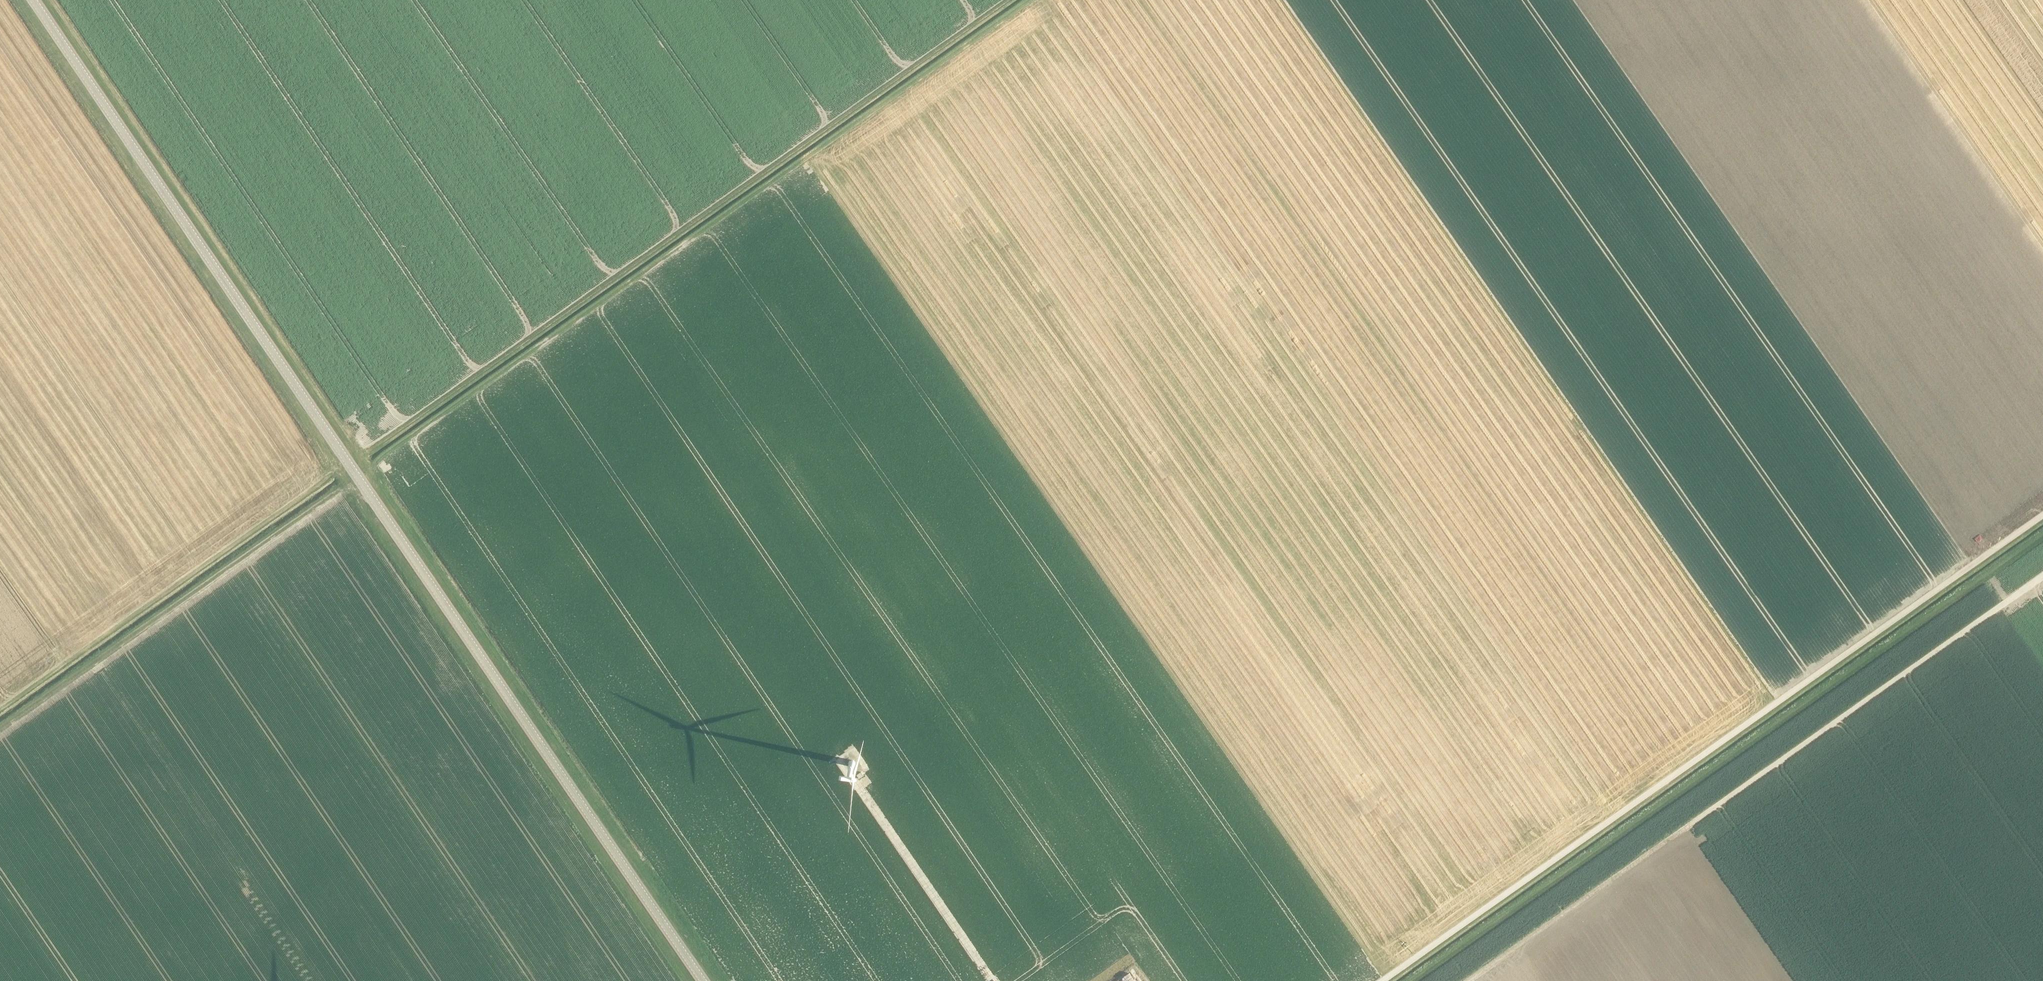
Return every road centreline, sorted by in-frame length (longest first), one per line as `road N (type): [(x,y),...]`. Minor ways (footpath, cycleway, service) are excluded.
road 1 (tertiary): [(701,980),(43,0)]

